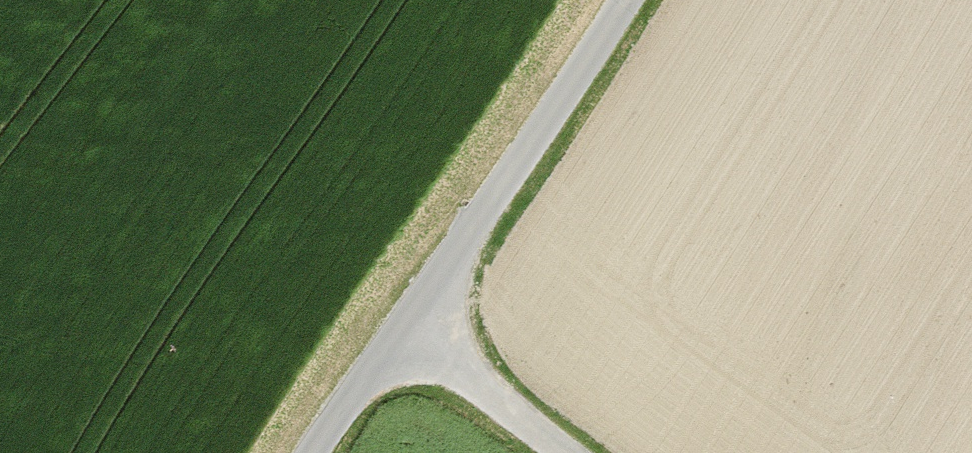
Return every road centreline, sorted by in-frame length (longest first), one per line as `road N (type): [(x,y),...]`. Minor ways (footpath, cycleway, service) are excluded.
road 1 (unclassified): [(405,335),(626,0)]
road 2 (unclassified): [(405,335),(566,452)]
road 3 (unclassified): [(319,452),(405,335)]

